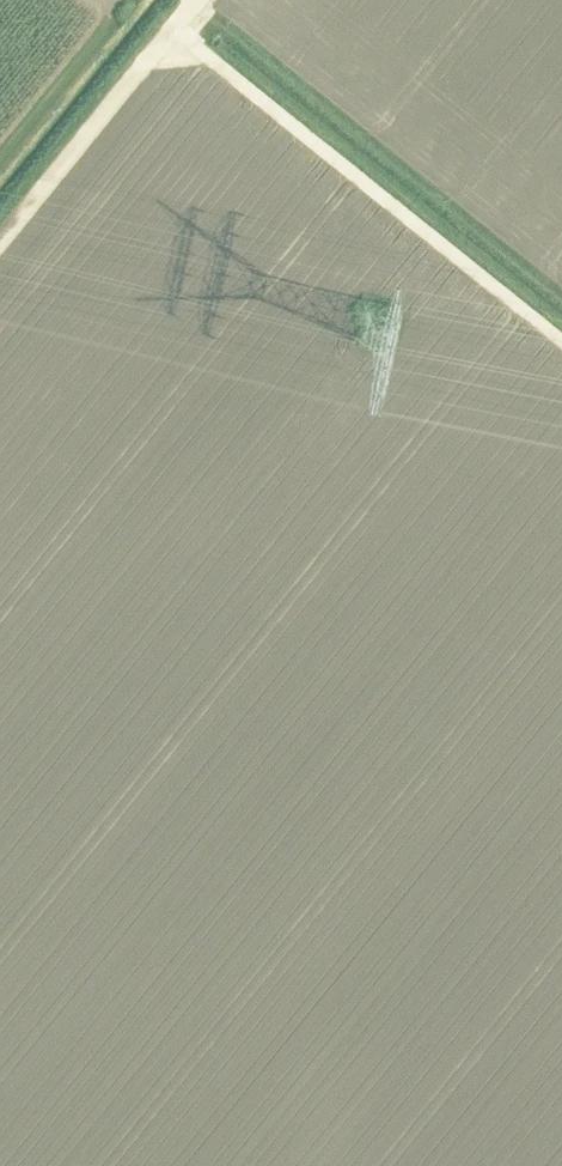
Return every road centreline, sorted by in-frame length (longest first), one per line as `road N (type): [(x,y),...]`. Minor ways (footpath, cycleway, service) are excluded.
road 1 (track): [(196,0),(0,244)]

